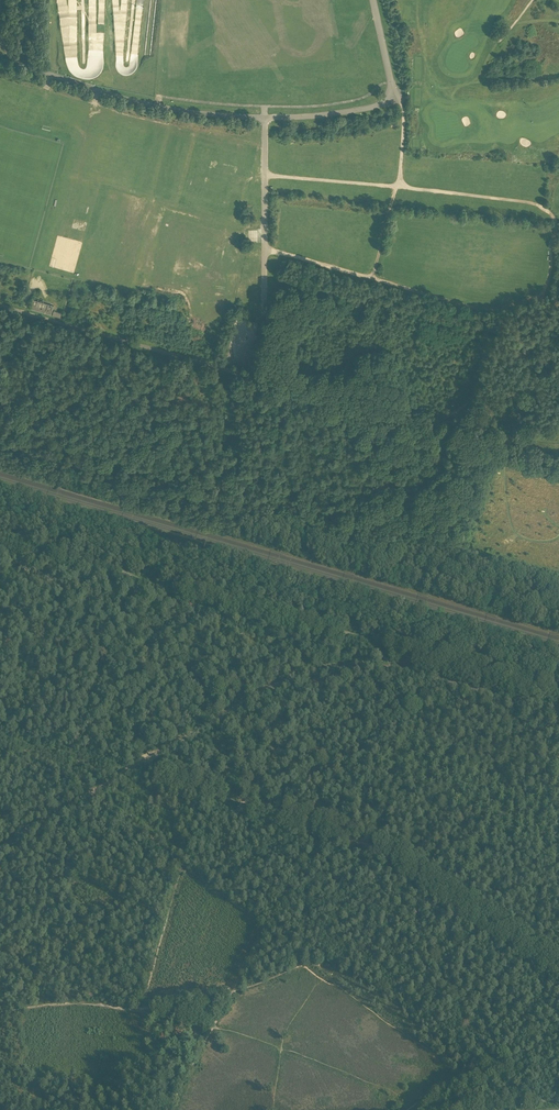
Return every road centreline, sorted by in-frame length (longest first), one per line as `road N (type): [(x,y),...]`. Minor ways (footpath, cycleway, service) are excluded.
road 1 (track): [(264,249),(500,309),(542,293),(555,228),(549,211),(528,202),(264,175)]
road 2 (unclassified): [(0,849),(234,707),(309,672),(384,667),(558,710)]
road 3 (track): [(0,415),(454,559)]
road 4 (unclassified): [(257,378),(427,426),(499,383),(558,320)]
road 5 (track): [(23,750),(201,789),(336,834)]
road 6 (unclassified): [(0,37),(18,61),(95,90),(166,108),(265,117)]
road 7 (unclassified): [(257,378),(0,305)]
road 8 (unclassified): [(257,378),(269,320),(265,117)]
road 9 (track): [(201,789),(141,1012)]
road 10 (track): [(336,834),(287,892),(212,1027)]
road 11 (unclassified): [(265,117),(333,113),(388,99),(373,0)]
road 12 (track): [(373,848),(558,970)]
road 13 (track): [(0,1012),(86,1004),(212,1027)]
road 14 (track): [(391,95),(402,108),(400,177),(373,278)]
road 15 (track): [(558,22),(512,26),(479,76),(432,93)]
road 16 (track): [(303,965),(325,940),(373,848)]

